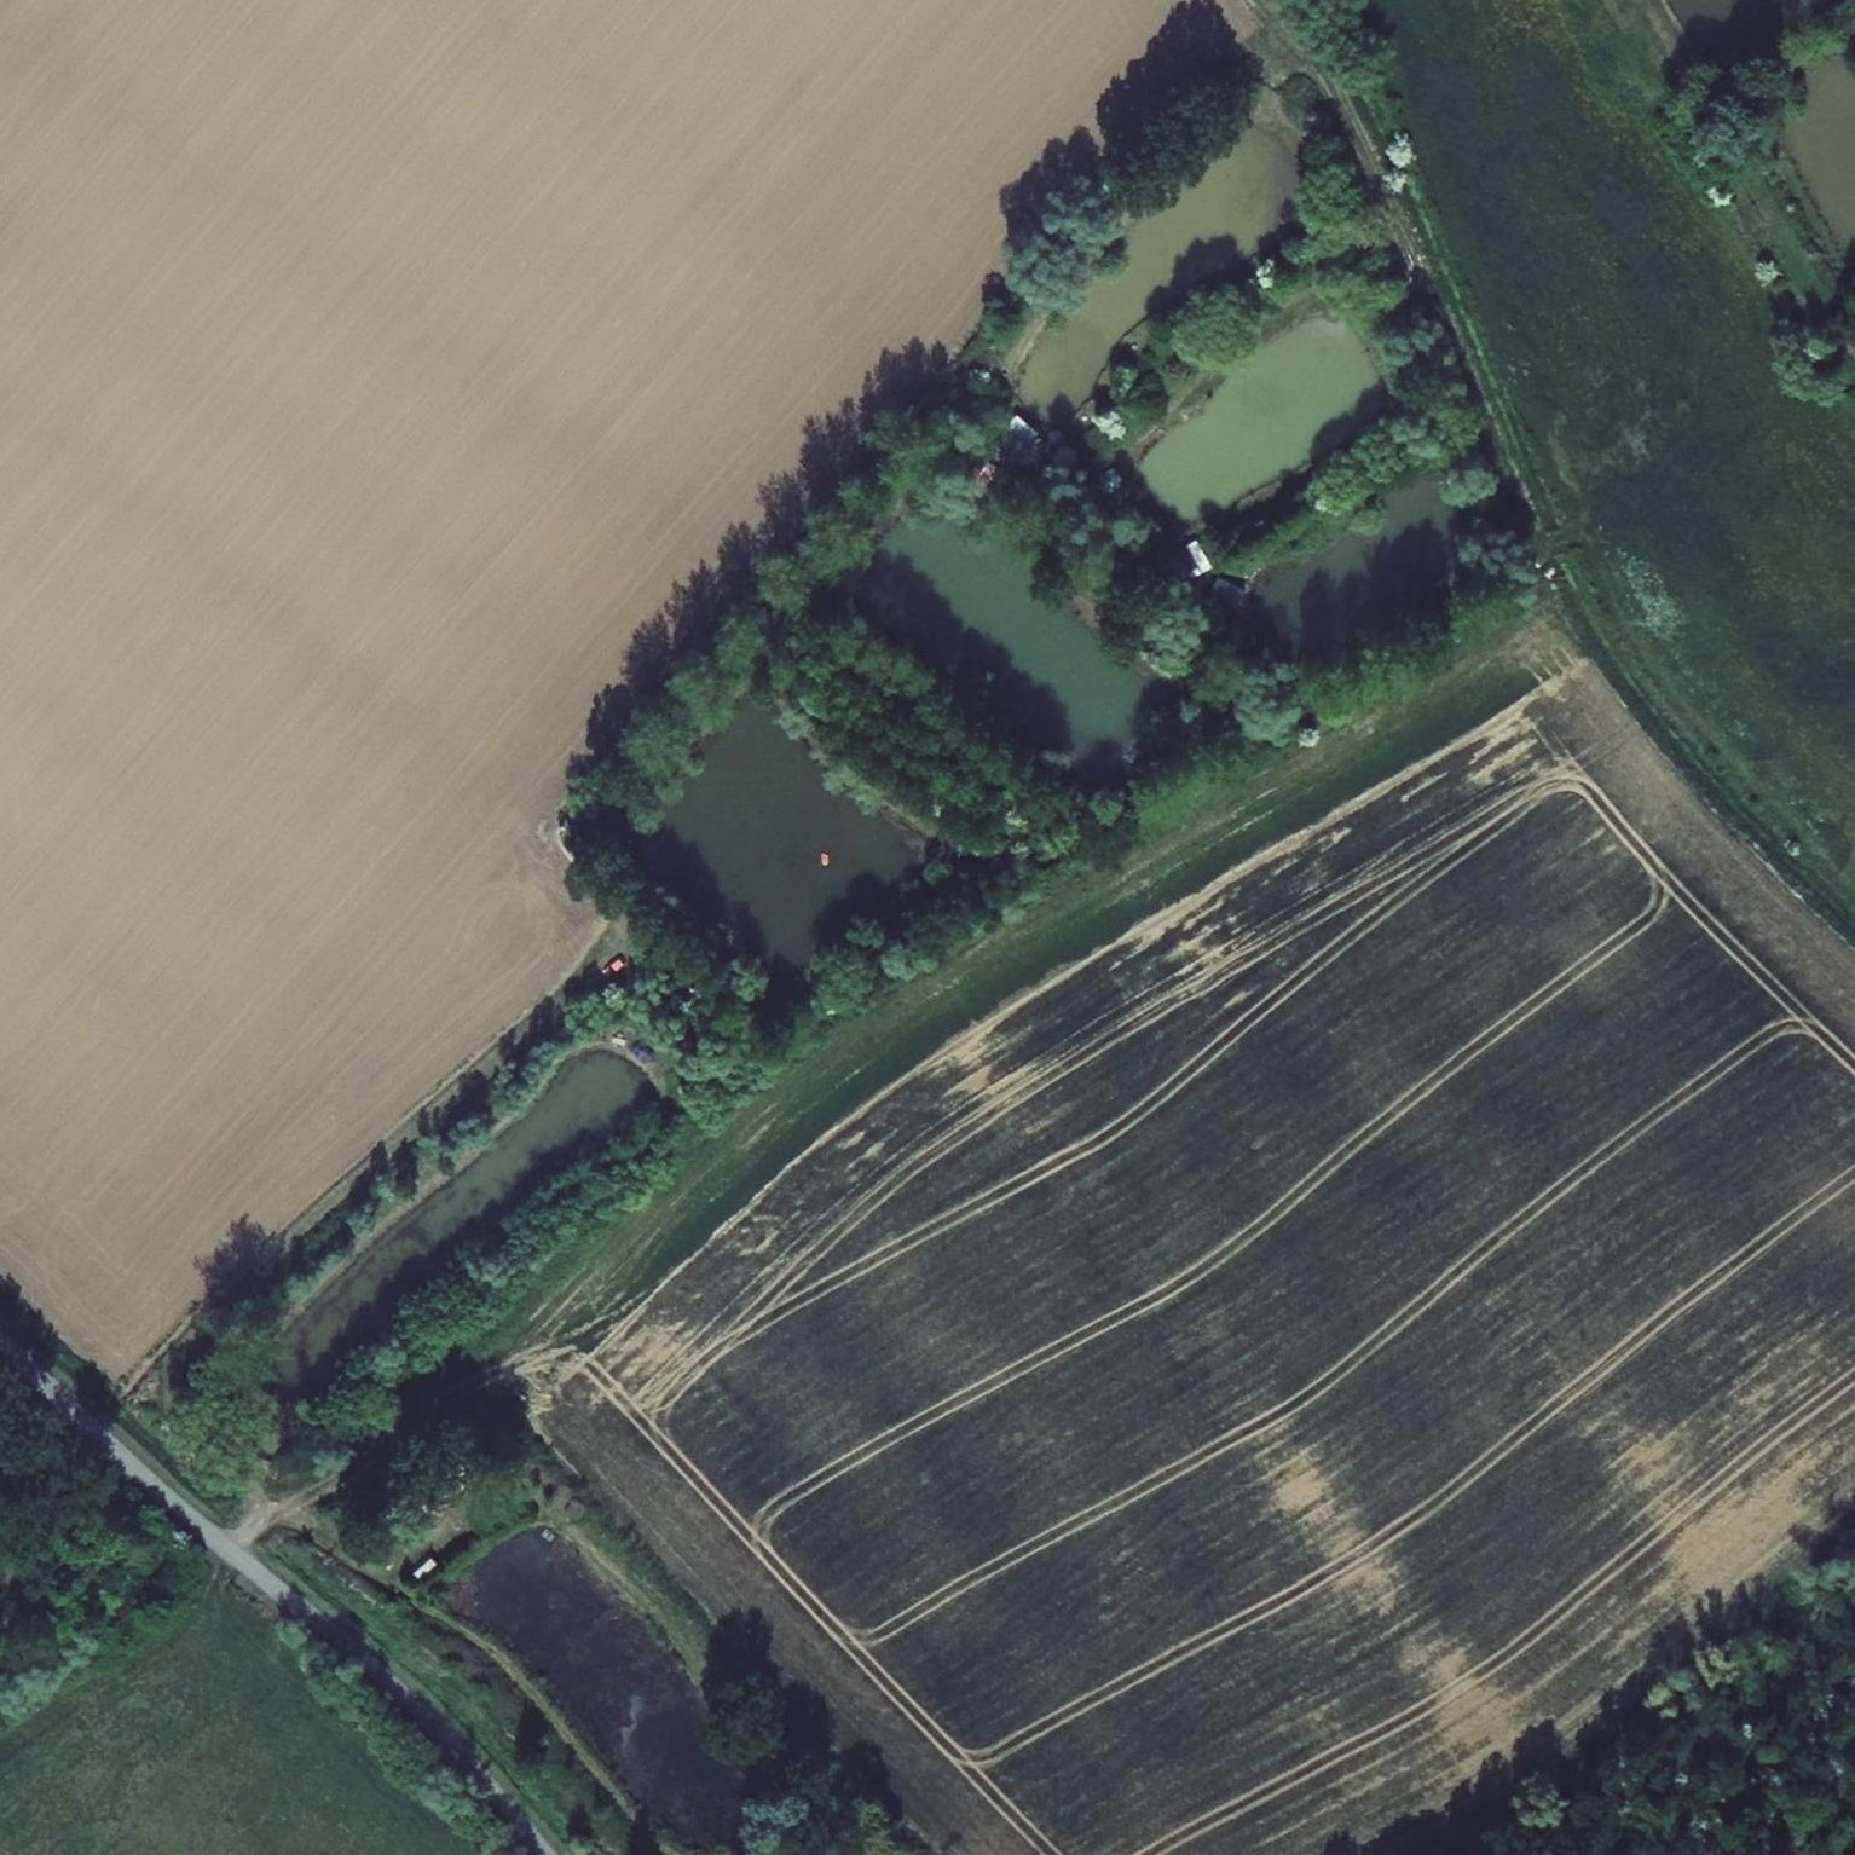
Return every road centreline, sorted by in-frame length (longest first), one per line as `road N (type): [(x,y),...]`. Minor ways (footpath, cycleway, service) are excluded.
road 1 (track): [(0,1328),(236,1558),(412,1694),(556,1854)]
road 2 (track): [(1311,0),(1445,228),(1564,542)]

